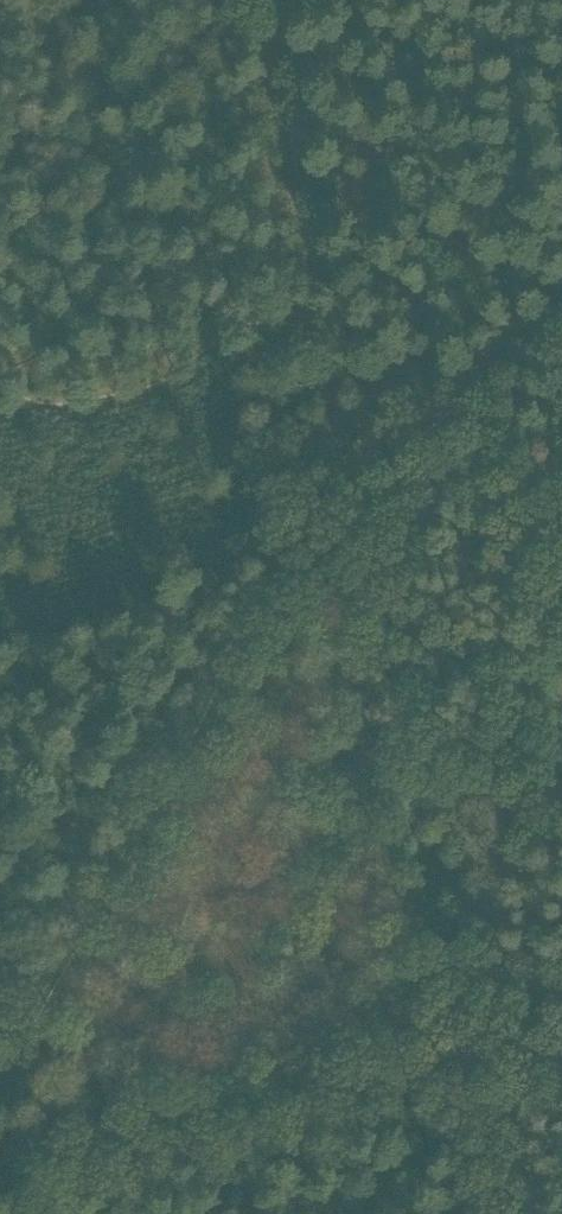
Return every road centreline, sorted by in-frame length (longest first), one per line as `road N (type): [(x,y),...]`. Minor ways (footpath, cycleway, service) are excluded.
road 1 (track): [(561,324),(309,524),(273,572),(0,1071)]
road 2 (track): [(446,1068),(312,232)]
road 3 (track): [(446,1068),(0,1178)]
road 4 (track): [(312,232),(273,0)]
road 5 (track): [(478,1213),(446,1068)]

